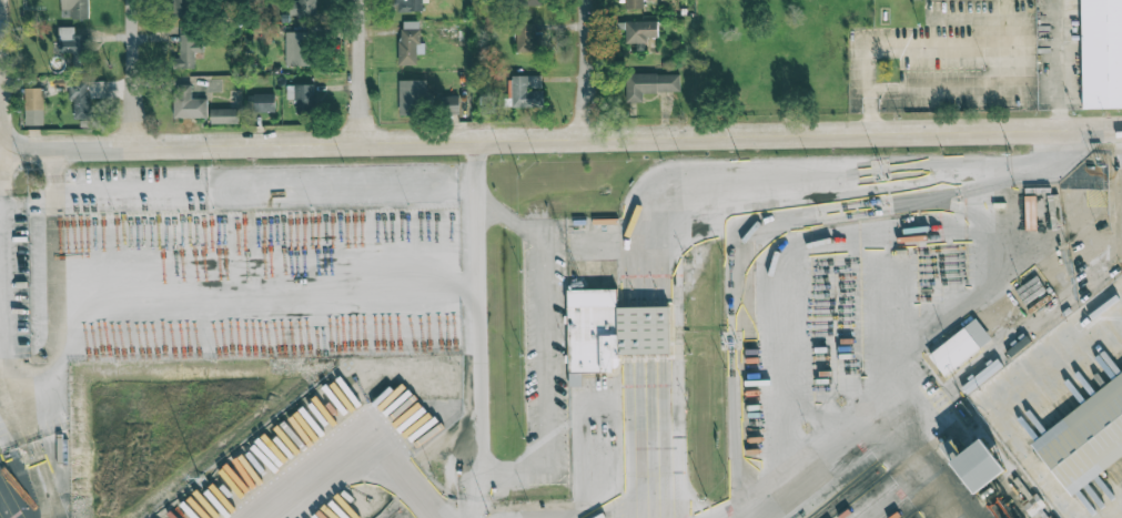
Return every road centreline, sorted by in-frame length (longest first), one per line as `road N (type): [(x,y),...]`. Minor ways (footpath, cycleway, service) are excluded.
road 1 (residential): [(670,139),(0,152)]
road 2 (residential): [(1121,129),(670,139)]
road 3 (residential): [(482,143),(486,471)]
road 4 (residential): [(129,0),(131,121)]

